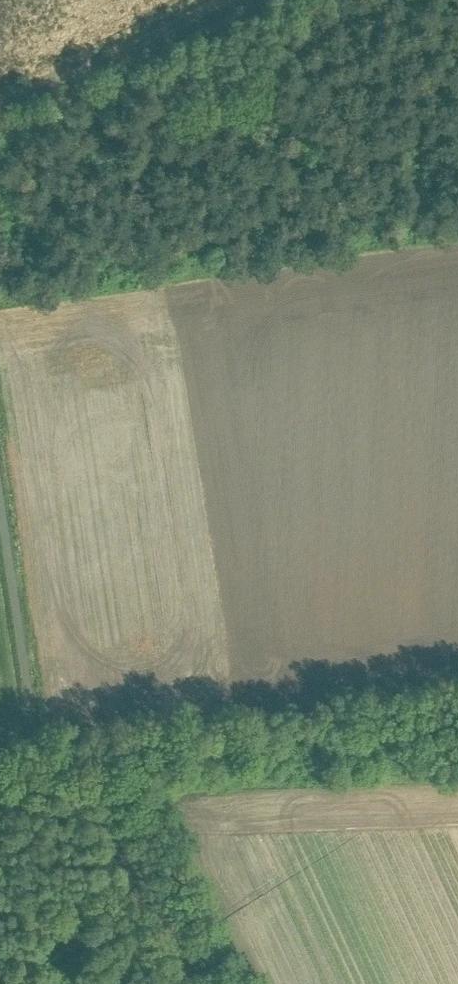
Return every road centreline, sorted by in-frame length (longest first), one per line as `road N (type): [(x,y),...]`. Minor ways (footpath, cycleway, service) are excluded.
road 1 (track): [(218,0),(0,107)]

